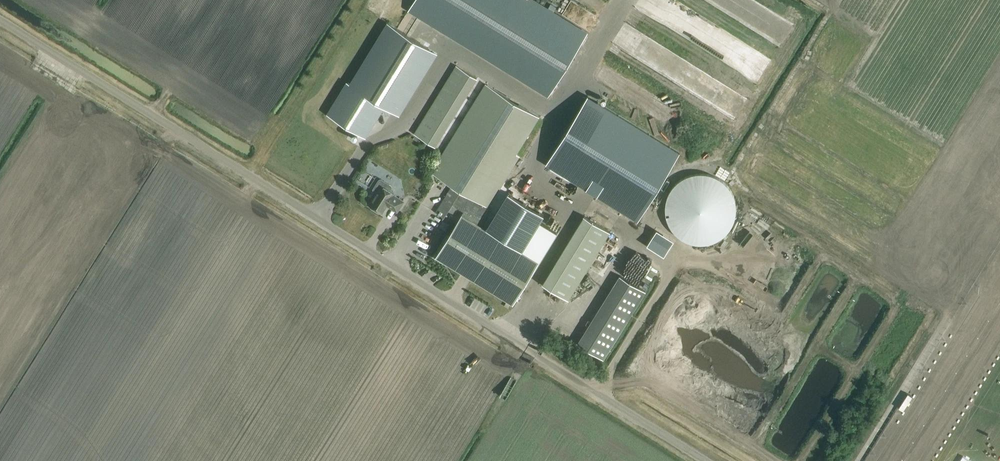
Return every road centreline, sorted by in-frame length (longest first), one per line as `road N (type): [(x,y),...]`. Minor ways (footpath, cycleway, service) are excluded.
road 1 (unclassified): [(706,460),(0,20)]

